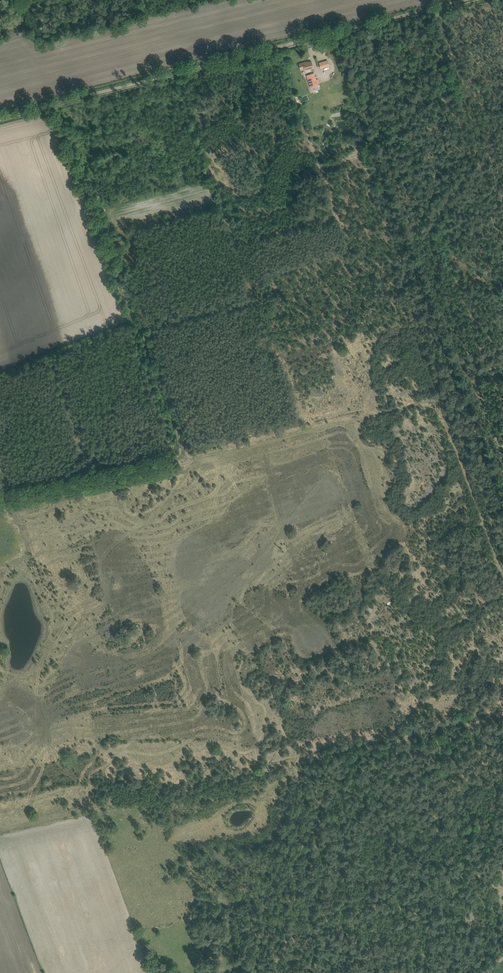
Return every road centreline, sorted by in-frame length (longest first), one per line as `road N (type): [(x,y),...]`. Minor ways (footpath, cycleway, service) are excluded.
road 1 (track): [(0,116),(464,0)]
road 2 (track): [(176,457),(53,103)]
road 3 (track): [(502,198),(440,14)]
road 4 (track): [(0,499),(176,457)]
road 5 (track): [(502,80),(376,125)]

